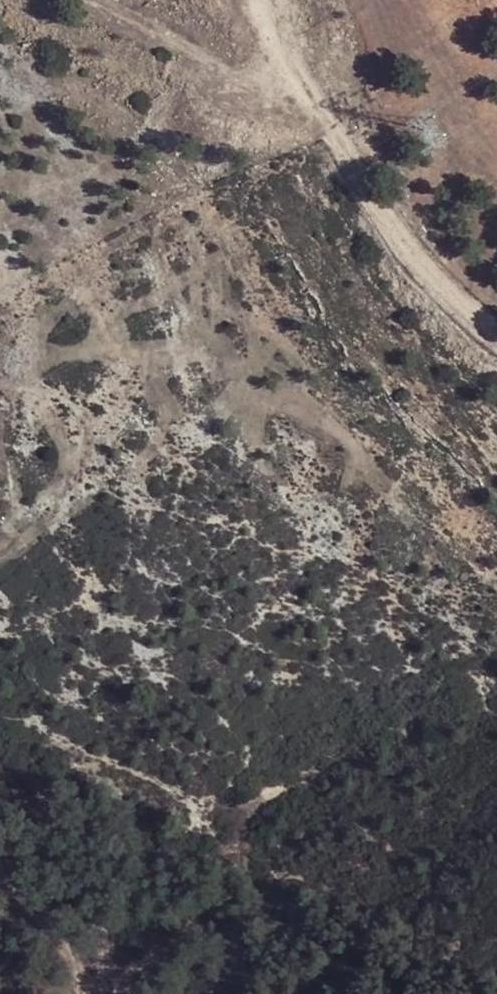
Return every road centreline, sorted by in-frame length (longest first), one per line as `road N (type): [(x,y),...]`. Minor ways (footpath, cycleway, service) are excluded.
road 1 (track): [(0,821),(27,888),(111,993)]

